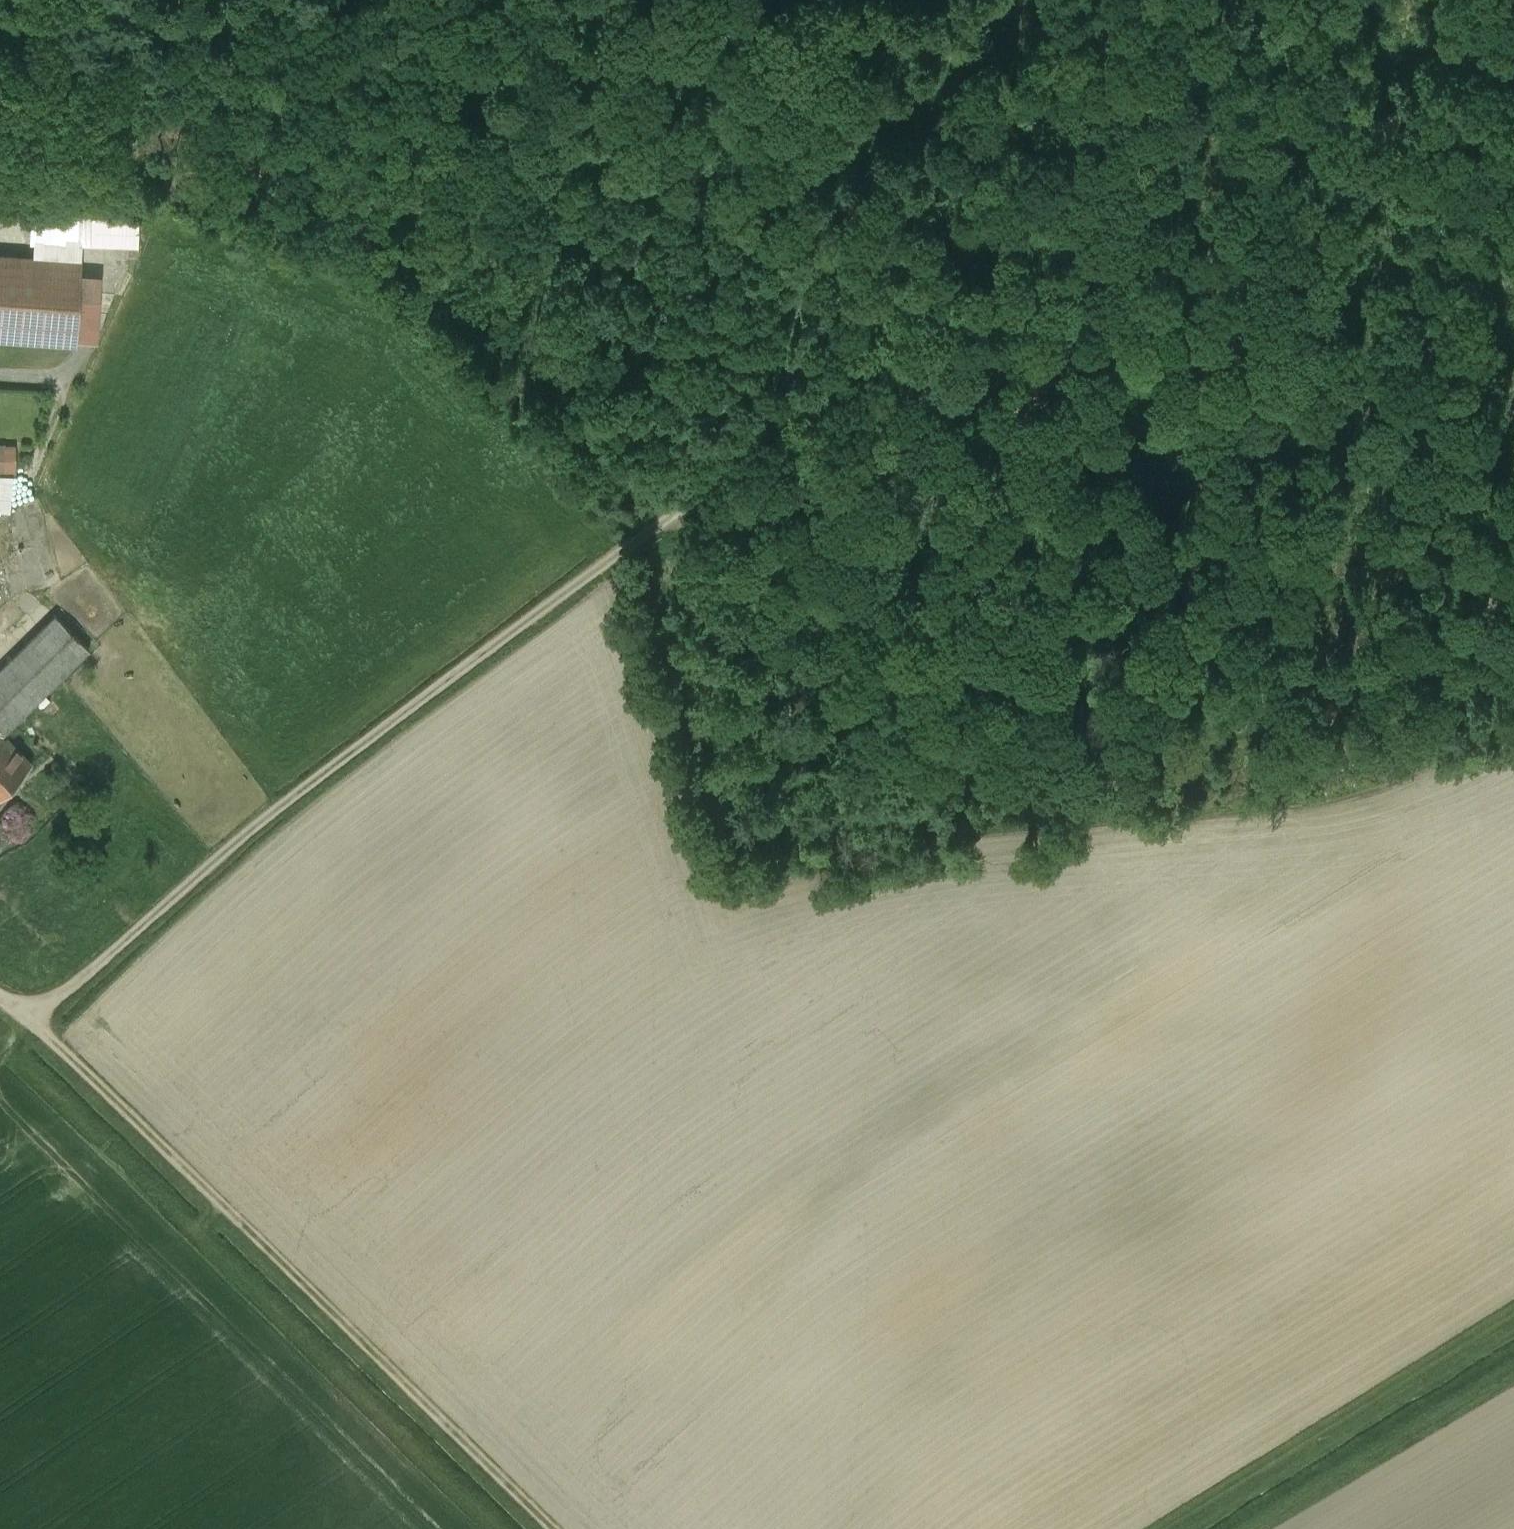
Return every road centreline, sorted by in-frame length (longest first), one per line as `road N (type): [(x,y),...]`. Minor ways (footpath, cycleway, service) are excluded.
road 1 (track): [(551,1528),(25,1019),(271,815),(328,781),(728,471),(1075,164),(1095,125),(1112,0)]

